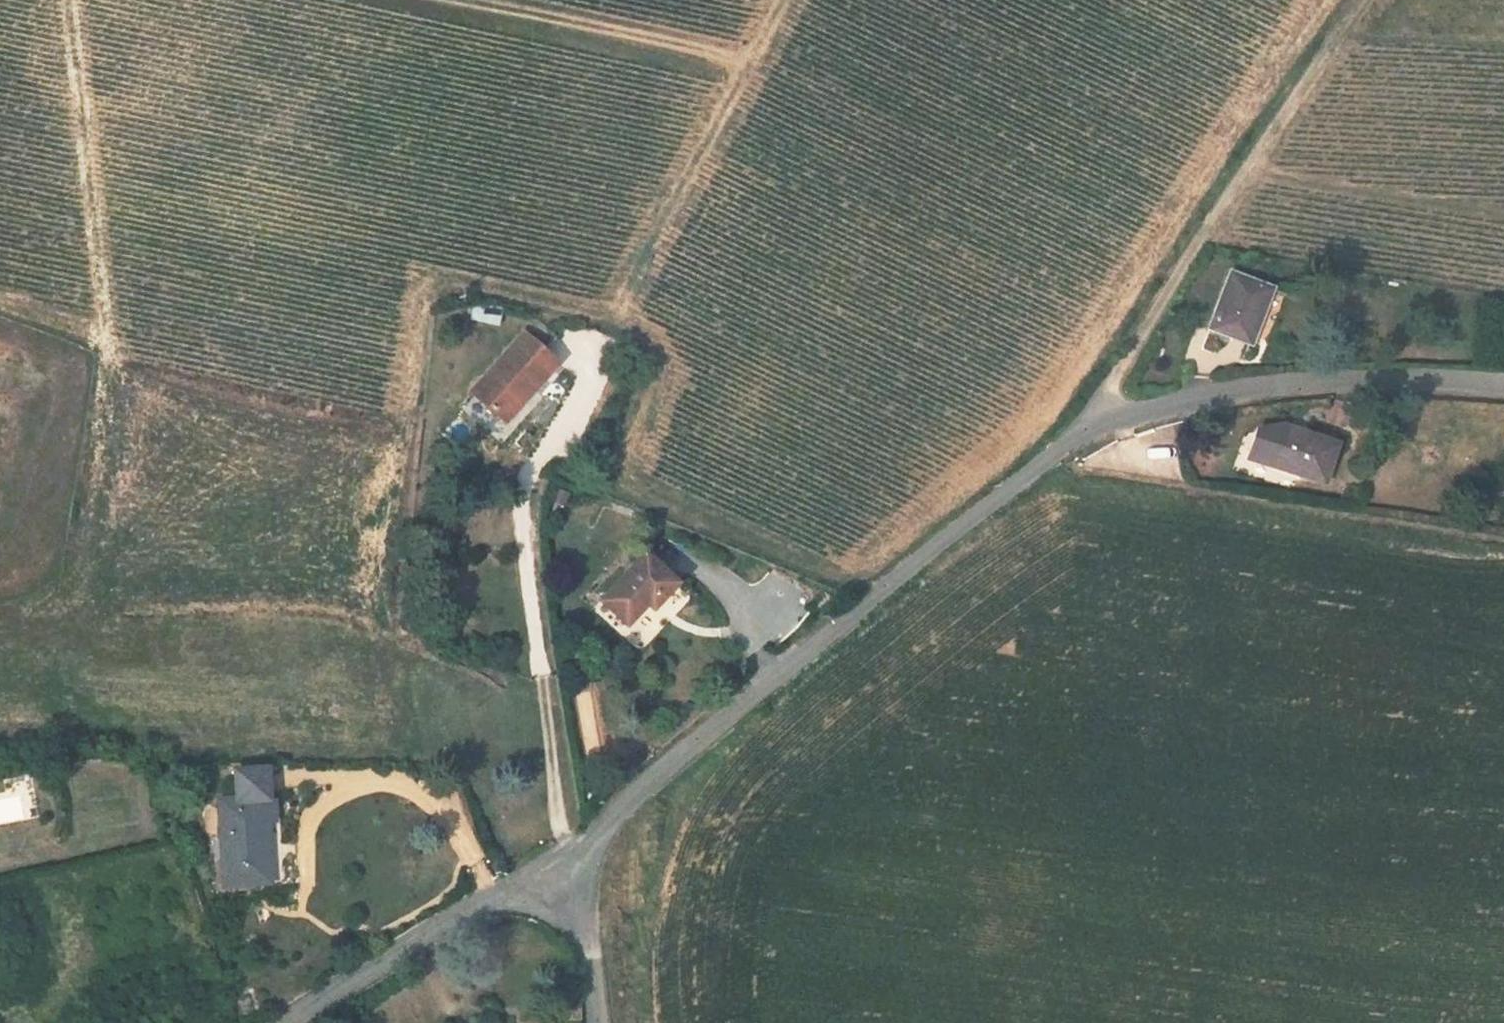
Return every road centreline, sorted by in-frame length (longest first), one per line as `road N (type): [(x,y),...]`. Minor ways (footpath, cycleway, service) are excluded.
road 1 (residential): [(566,863),(630,797),(1092,428),(1295,383),(1503,387)]
road 2 (track): [(566,863),(521,498),(529,470),(576,409),(590,377),(586,354)]
road 3 (track): [(1092,428),(1233,185),(1363,0)]
road 4 (residential): [(294,1022),(477,907),(566,863)]
road 5 (residential): [(600,1022),(591,945),(566,863)]

